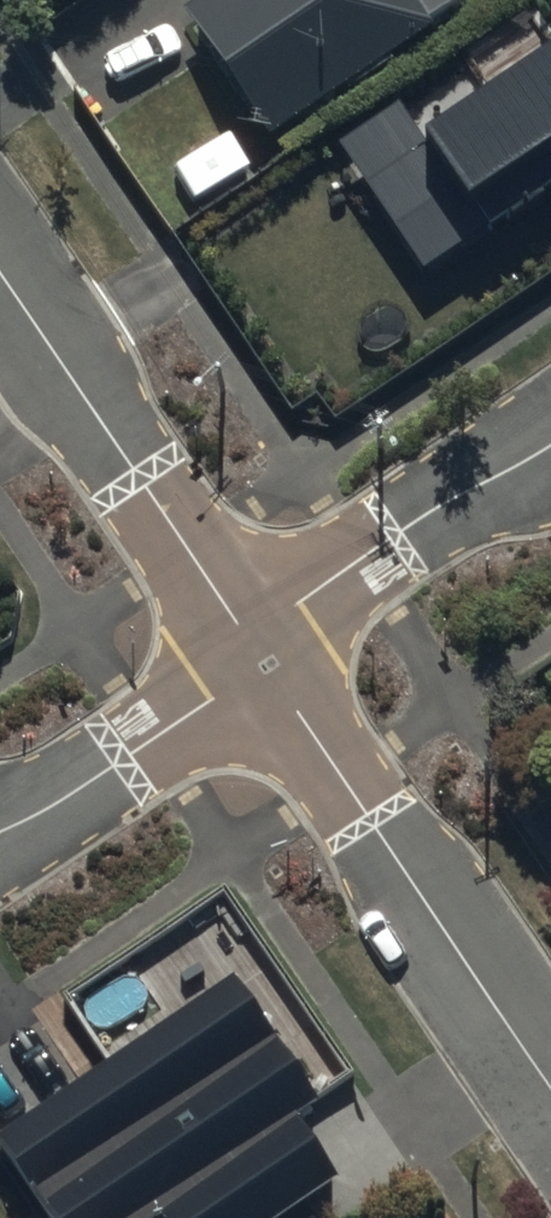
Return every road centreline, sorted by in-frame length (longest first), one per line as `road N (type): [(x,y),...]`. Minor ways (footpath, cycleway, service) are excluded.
road 1 (residential): [(252,639),(550,1084)]
road 2 (residential): [(0,272),(252,639)]
road 3 (residential): [(252,639),(550,441)]
road 4 (residential): [(0,808),(252,639)]

